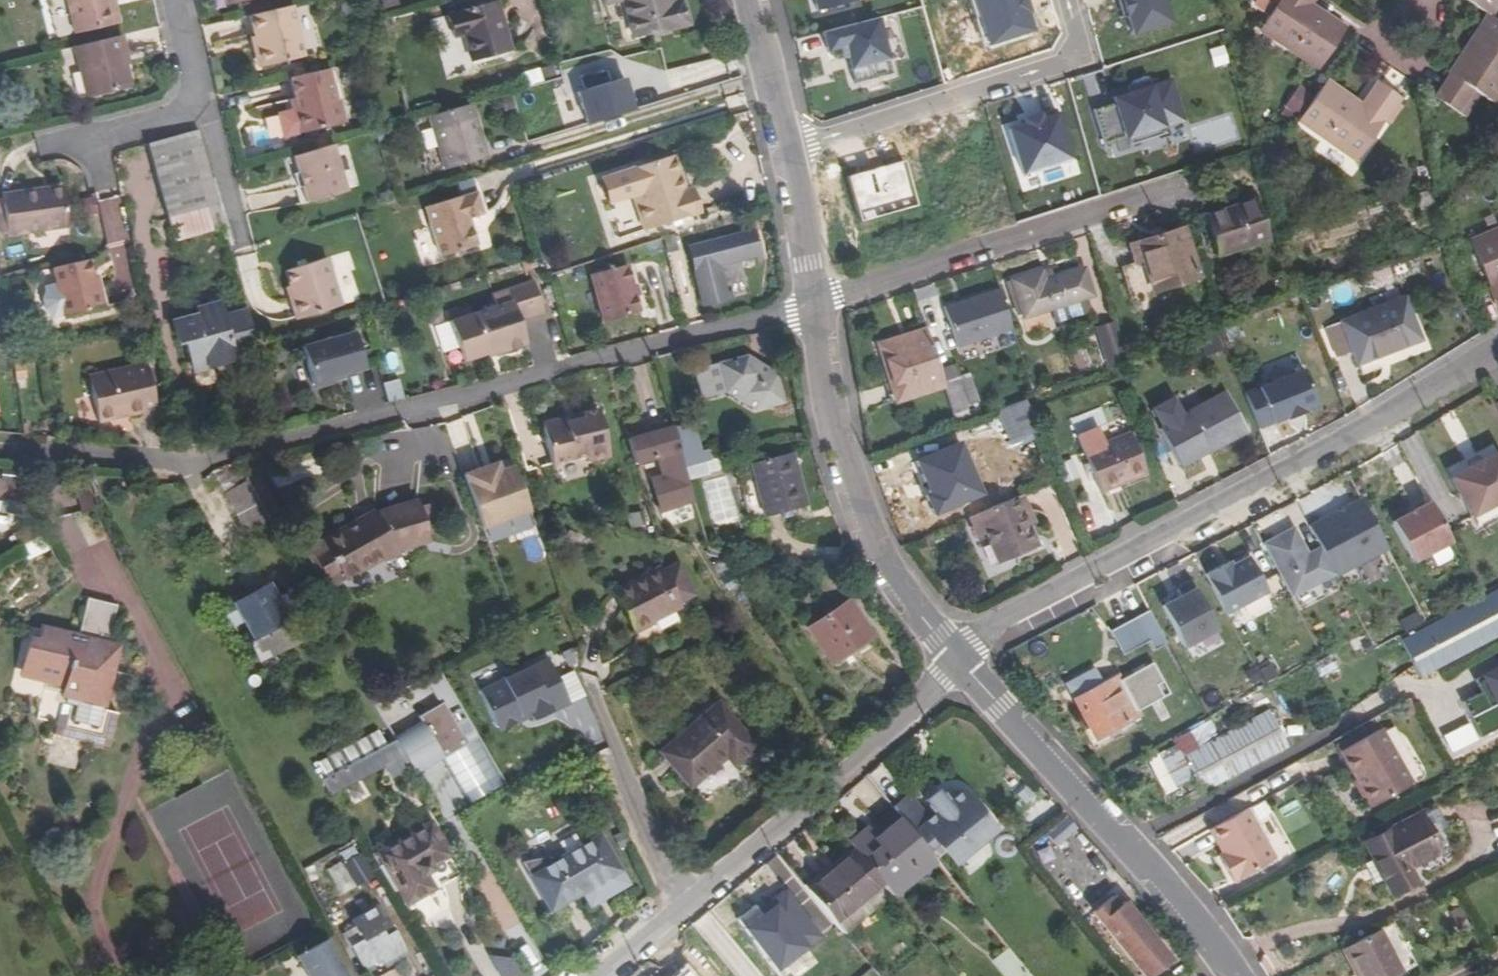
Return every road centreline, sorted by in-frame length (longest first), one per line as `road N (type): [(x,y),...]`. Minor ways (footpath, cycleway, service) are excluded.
road 1 (residential): [(20,448),(192,467),(814,308)]
road 2 (residential): [(1497,346),(1375,421),(1000,621),(959,661)]
road 3 (residential): [(600,975),(836,777),(959,661)]
road 4 (residential): [(1240,975),(959,661)]
road 5 (residential): [(959,661),(880,554),(824,394),(814,308)]
road 6 (residential): [(1170,187),(814,308)]
road 7 (residential): [(787,148),(1078,58),(1063,0)]
road 8 (residential): [(38,147),(198,112),(171,0)]
road 9 (residential): [(814,308),(787,148)]
road 10 (residential): [(787,148),(750,0)]

